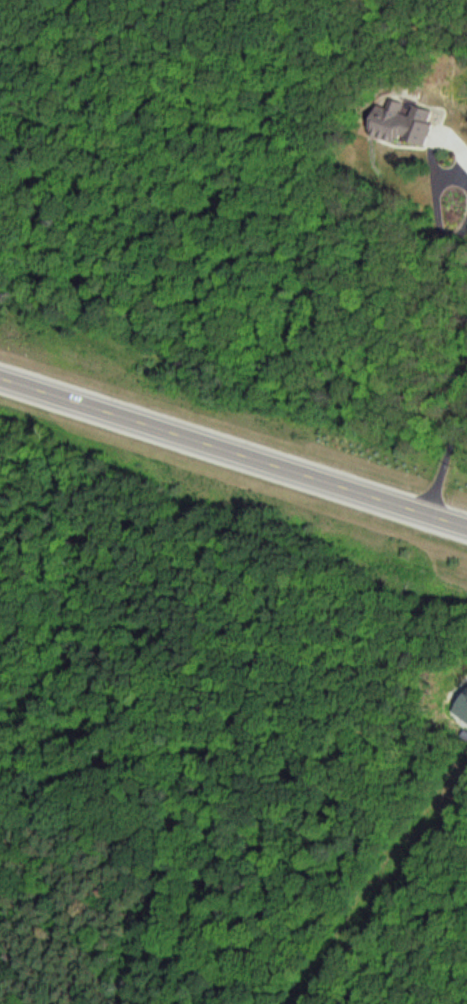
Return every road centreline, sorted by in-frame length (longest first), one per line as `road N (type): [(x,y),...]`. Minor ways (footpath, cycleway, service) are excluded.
road 1 (secondary): [(466,525),(0,377)]

